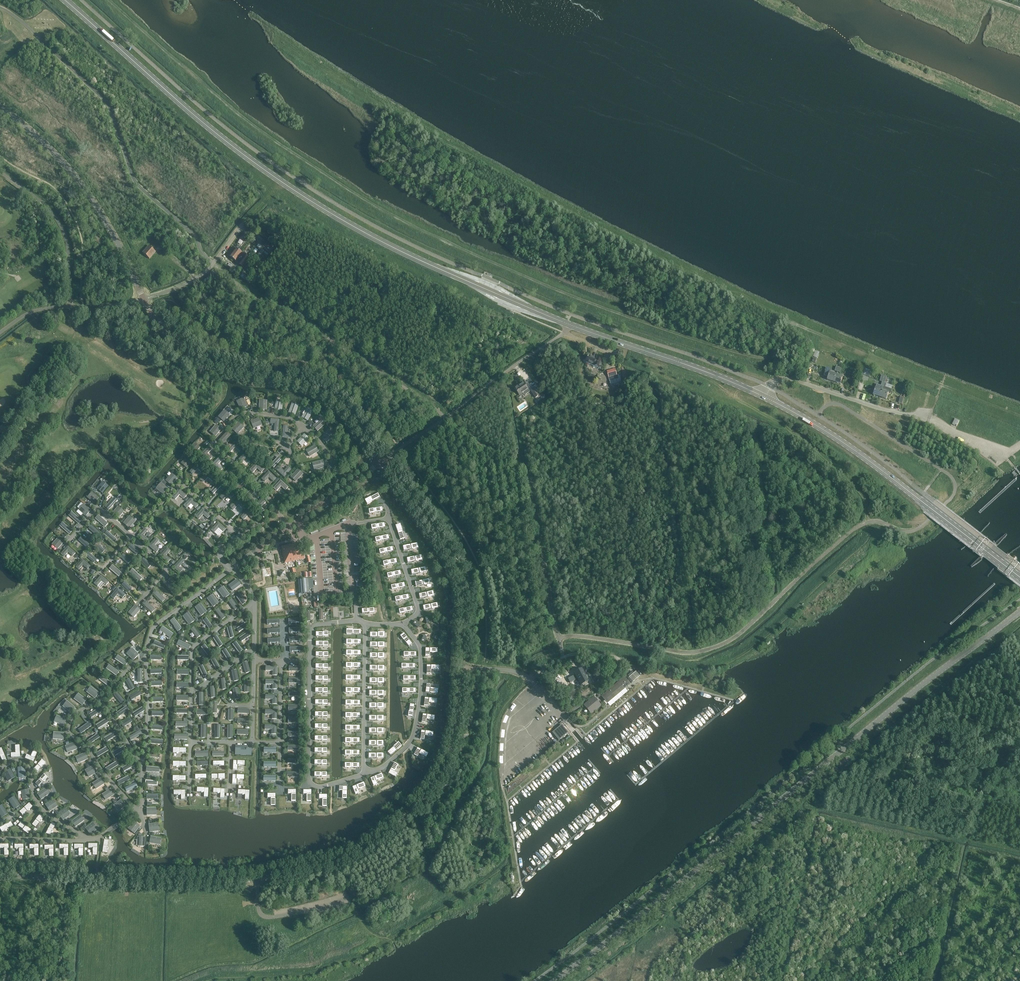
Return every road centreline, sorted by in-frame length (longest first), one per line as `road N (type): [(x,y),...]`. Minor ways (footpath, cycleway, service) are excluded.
road 1 (tertiary): [(0,876),(231,882),(367,850),(414,809),(447,759),(462,606),(447,554),(341,408),(308,387),(235,374),(183,347),(146,304),(83,187),(0,106)]
road 2 (track): [(793,323),(772,352),(753,357),(581,300),(445,243),(258,129),(109,0)]
road 3 (primary): [(567,324),(402,252),(305,197),(211,129),(65,0)]
road 4 (tertiary): [(1019,612),(553,980)]
road 5 (primary): [(1019,577),(862,456),(765,397)]
road 6 (unclassified): [(765,397),(773,383),(790,379),(927,419),(1000,457),(1019,445)]
road 7 (primary): [(765,397),(567,324)]

